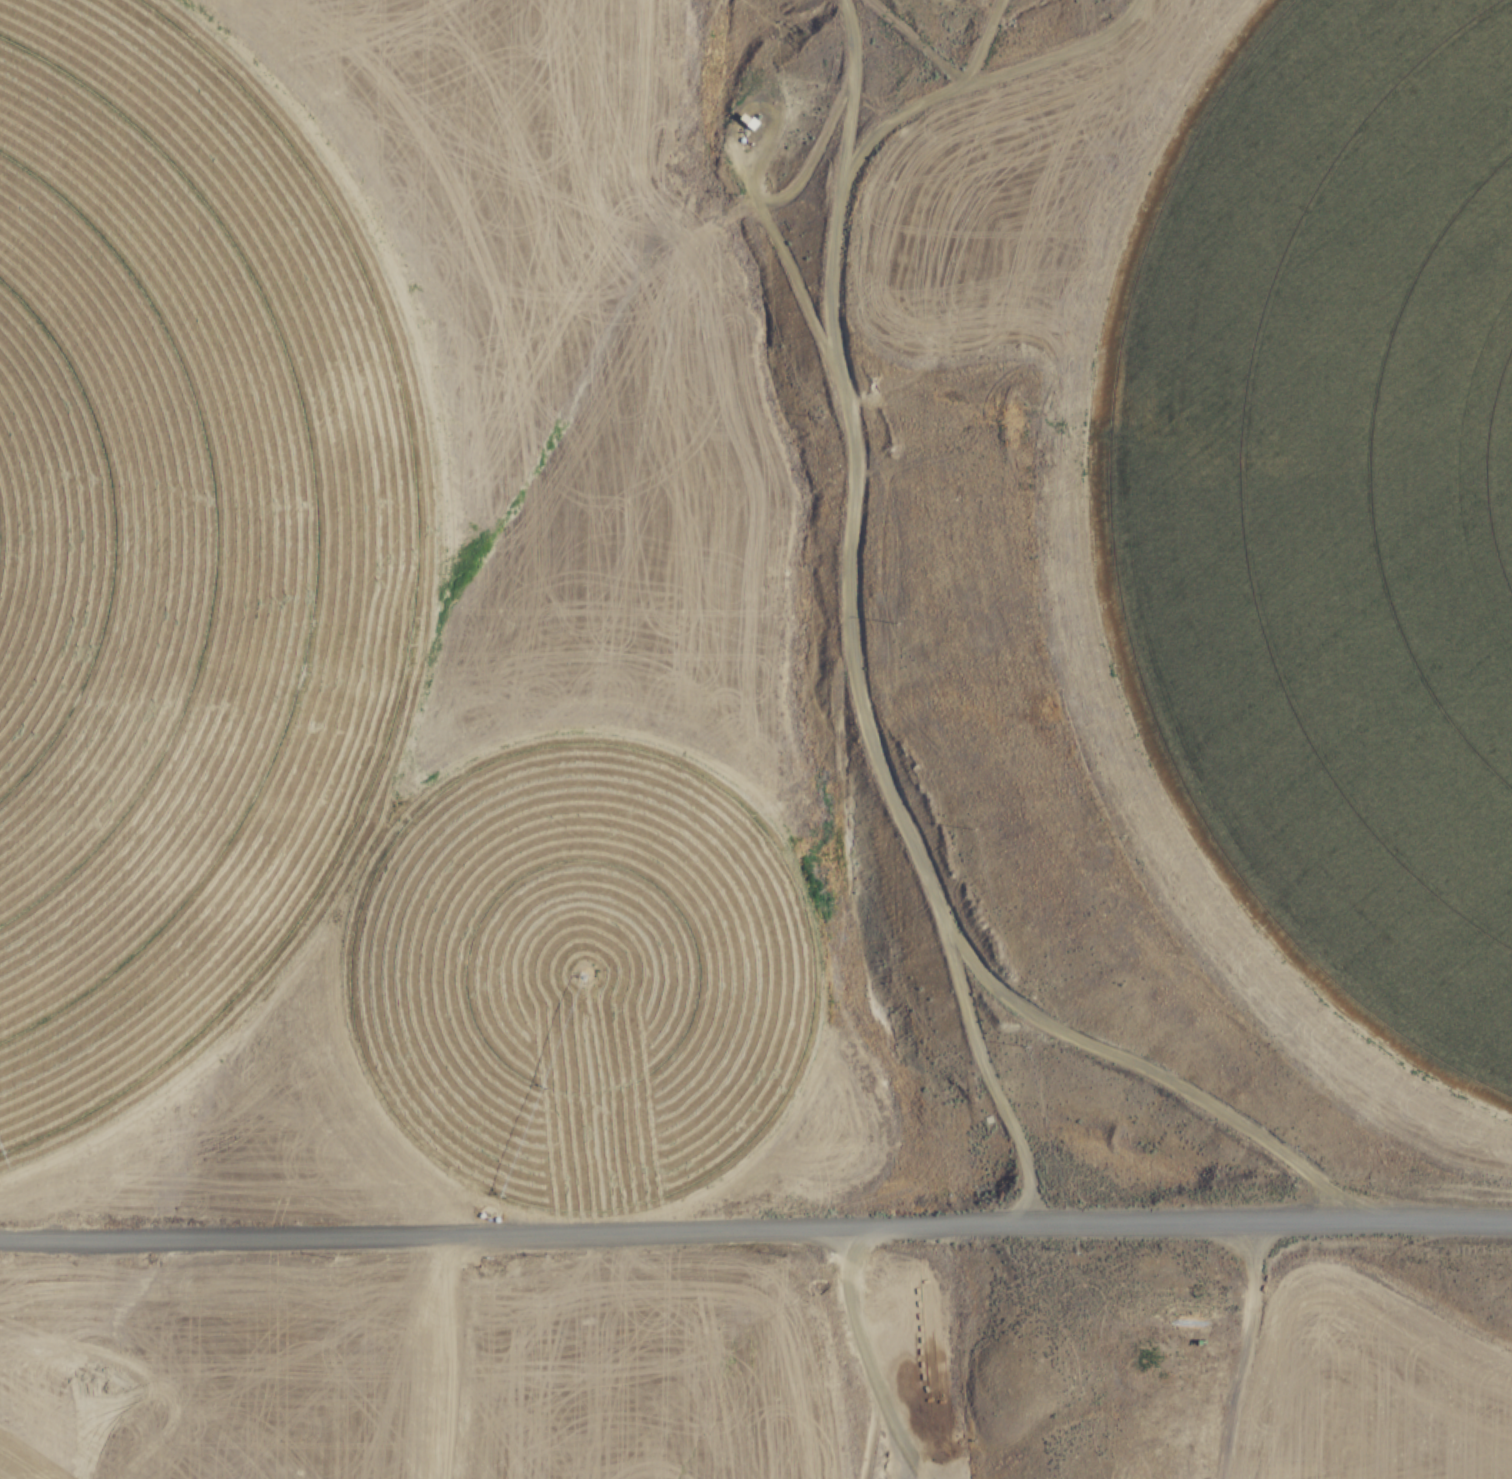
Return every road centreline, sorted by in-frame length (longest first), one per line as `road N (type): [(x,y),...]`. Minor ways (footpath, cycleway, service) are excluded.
road 1 (tertiary): [(0,1242),(1511,1236)]

